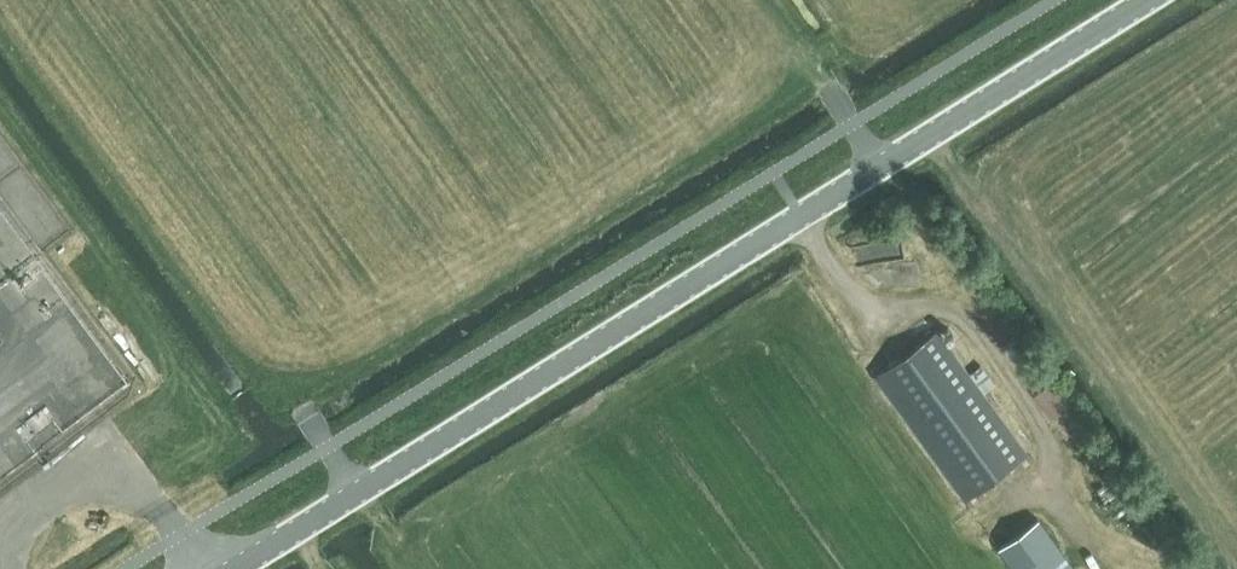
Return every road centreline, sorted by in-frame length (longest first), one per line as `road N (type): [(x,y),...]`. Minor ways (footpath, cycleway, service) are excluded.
road 1 (secondary): [(229,568),(1143,0)]

